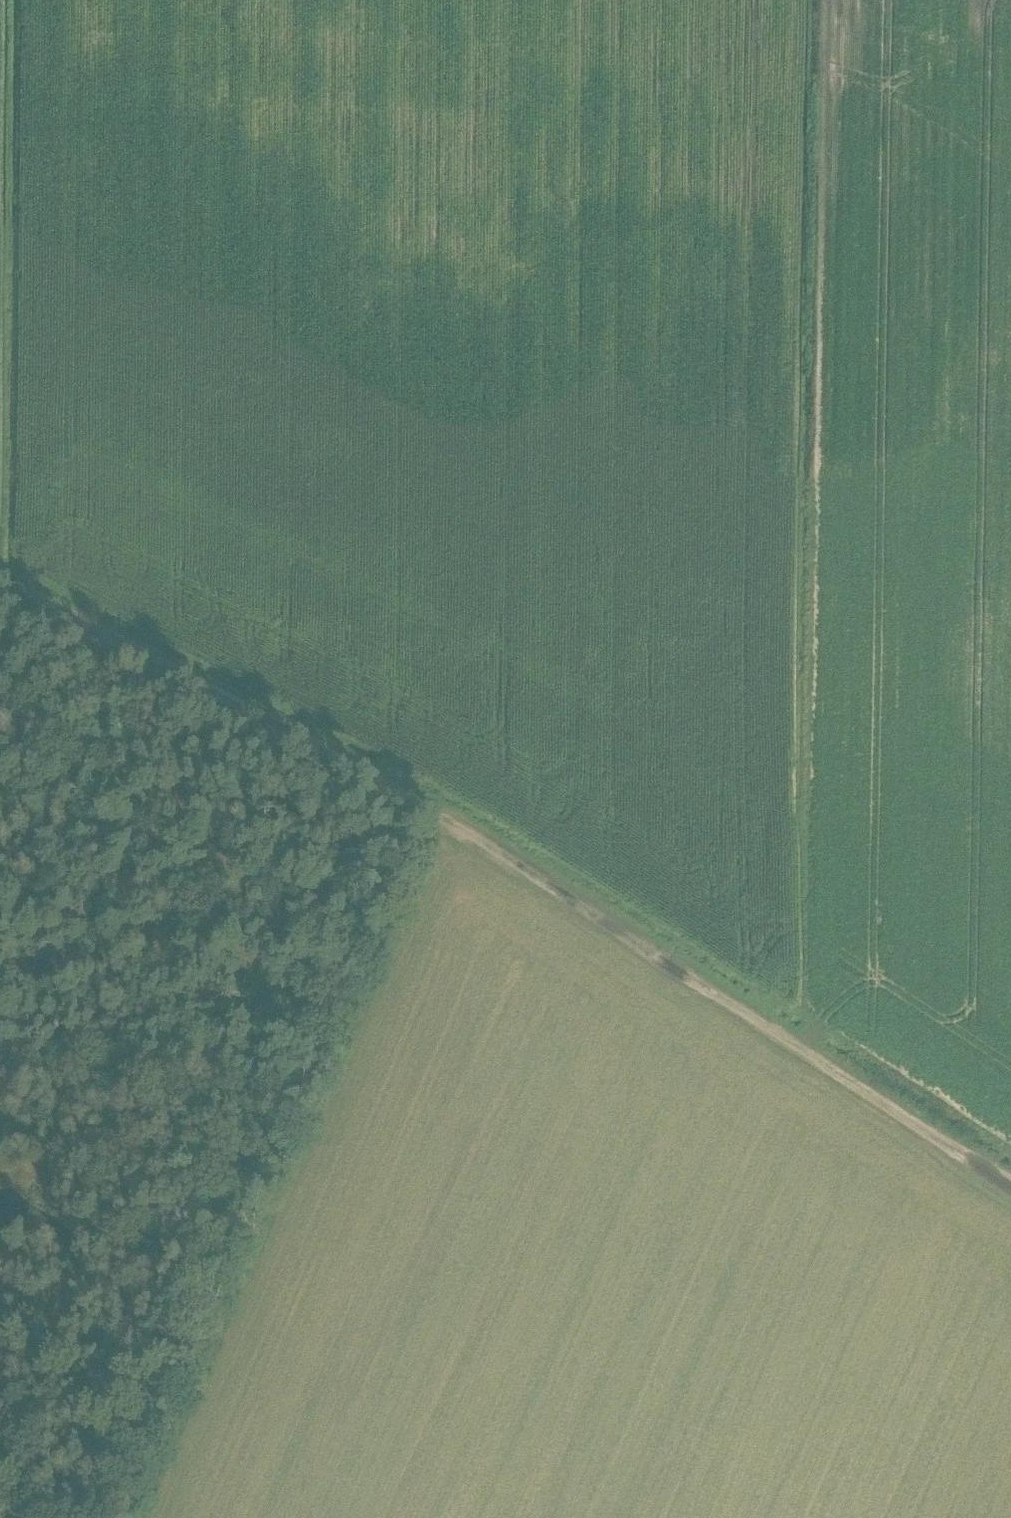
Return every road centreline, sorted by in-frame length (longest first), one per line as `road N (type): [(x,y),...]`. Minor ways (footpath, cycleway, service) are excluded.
road 1 (track): [(1010,1193),(431,816),(0,581)]
road 2 (track): [(11,585),(23,569),(24,0)]

